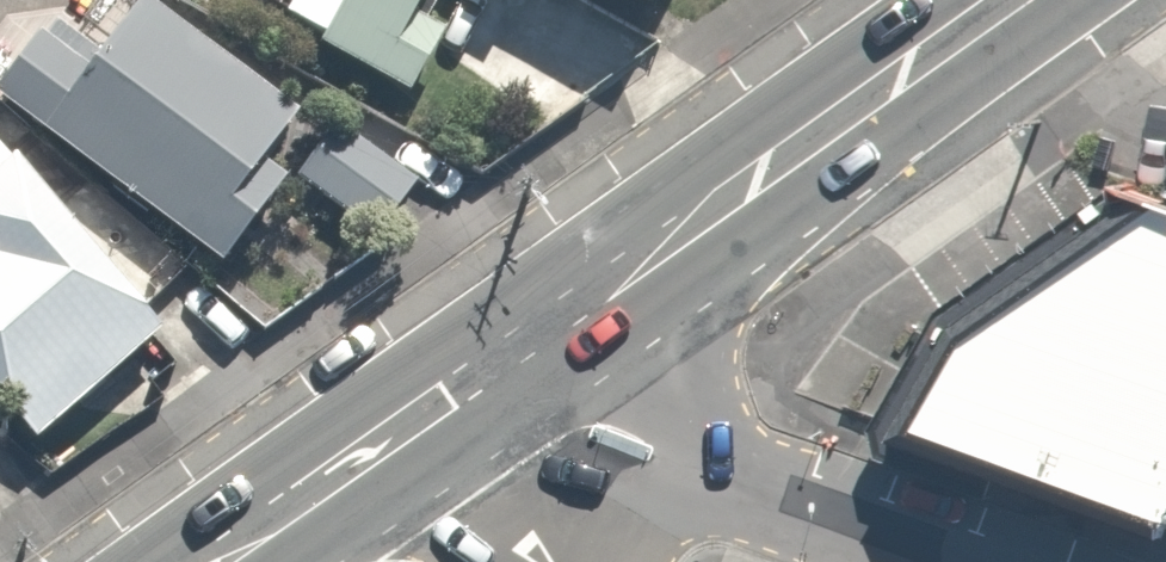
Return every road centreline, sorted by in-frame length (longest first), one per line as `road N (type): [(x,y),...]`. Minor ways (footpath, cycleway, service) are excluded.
road 1 (secondary): [(1004,0),(578,308)]
road 2 (unclassified): [(578,308),(763,475)]
road 3 (unclassified): [(590,561),(395,439)]
road 4 (secondary): [(578,308),(395,439)]
road 5 (secondary): [(395,439),(215,561)]
road 6 (unclassified): [(763,475),(837,522),(948,561)]
road 7 (unclassified): [(763,475),(590,561)]

